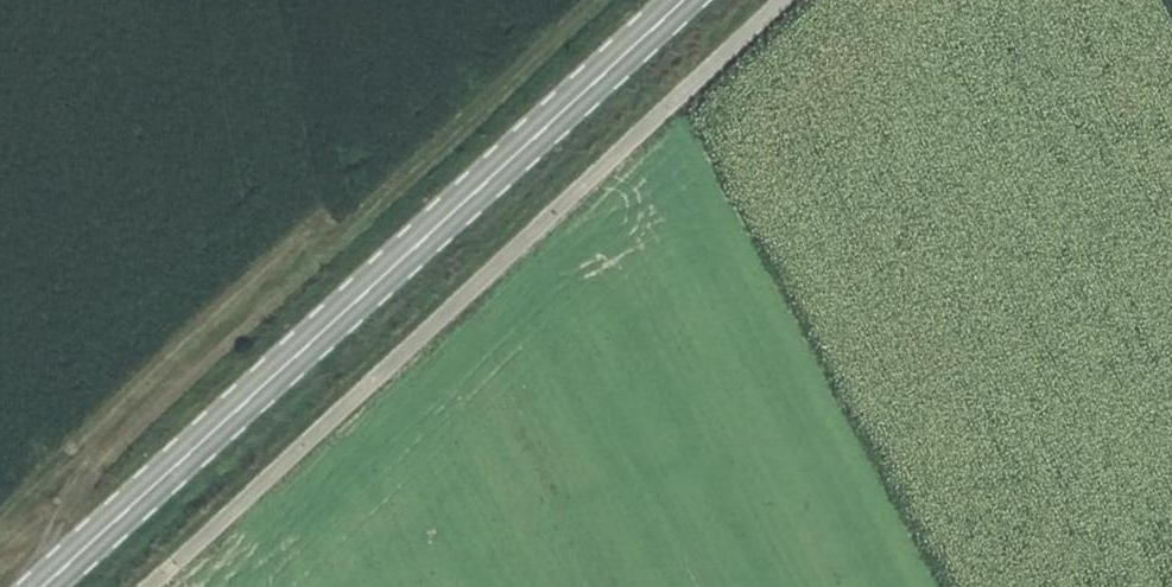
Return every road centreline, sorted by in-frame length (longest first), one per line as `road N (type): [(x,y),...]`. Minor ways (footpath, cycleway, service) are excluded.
road 1 (tertiary): [(43,586),(677,0)]
road 2 (track): [(153,586),(783,0)]
road 3 (track): [(585,0),(113,443),(65,513),(33,586)]

